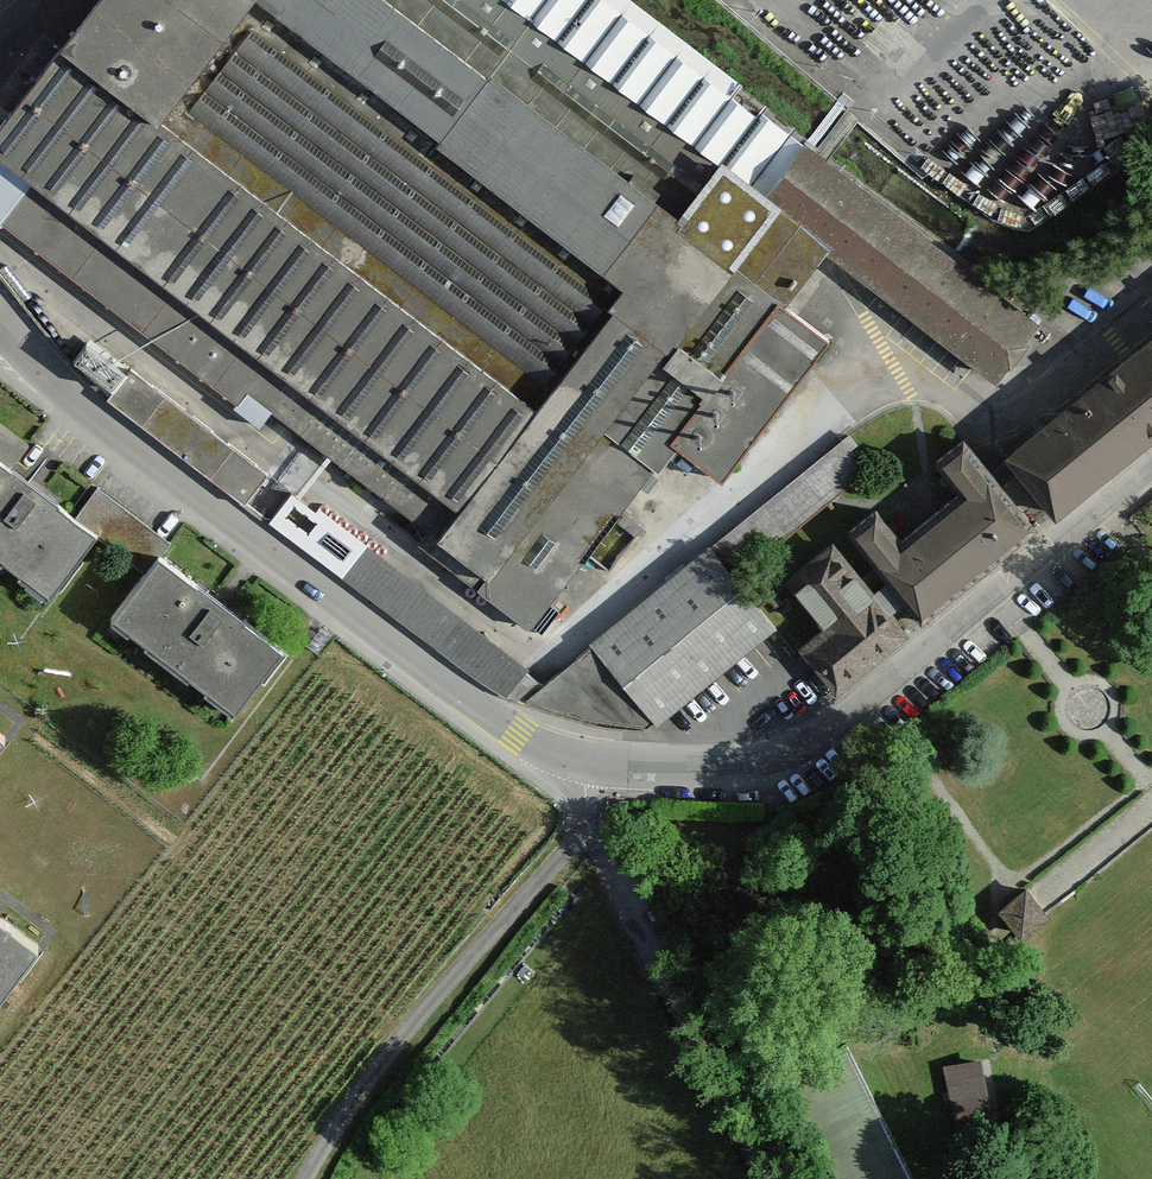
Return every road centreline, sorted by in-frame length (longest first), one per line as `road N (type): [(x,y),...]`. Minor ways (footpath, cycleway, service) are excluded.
road 1 (residential): [(1151,300),(1005,417),(898,363),(546,659),(0,226)]
road 2 (residential): [(585,763),(517,735),(220,520),(63,397),(0,323)]
road 3 (residential): [(585,763),(683,769),(748,763),(800,745),(1151,466)]
road 4 (residential): [(585,815),(389,1051),(299,1178)]

